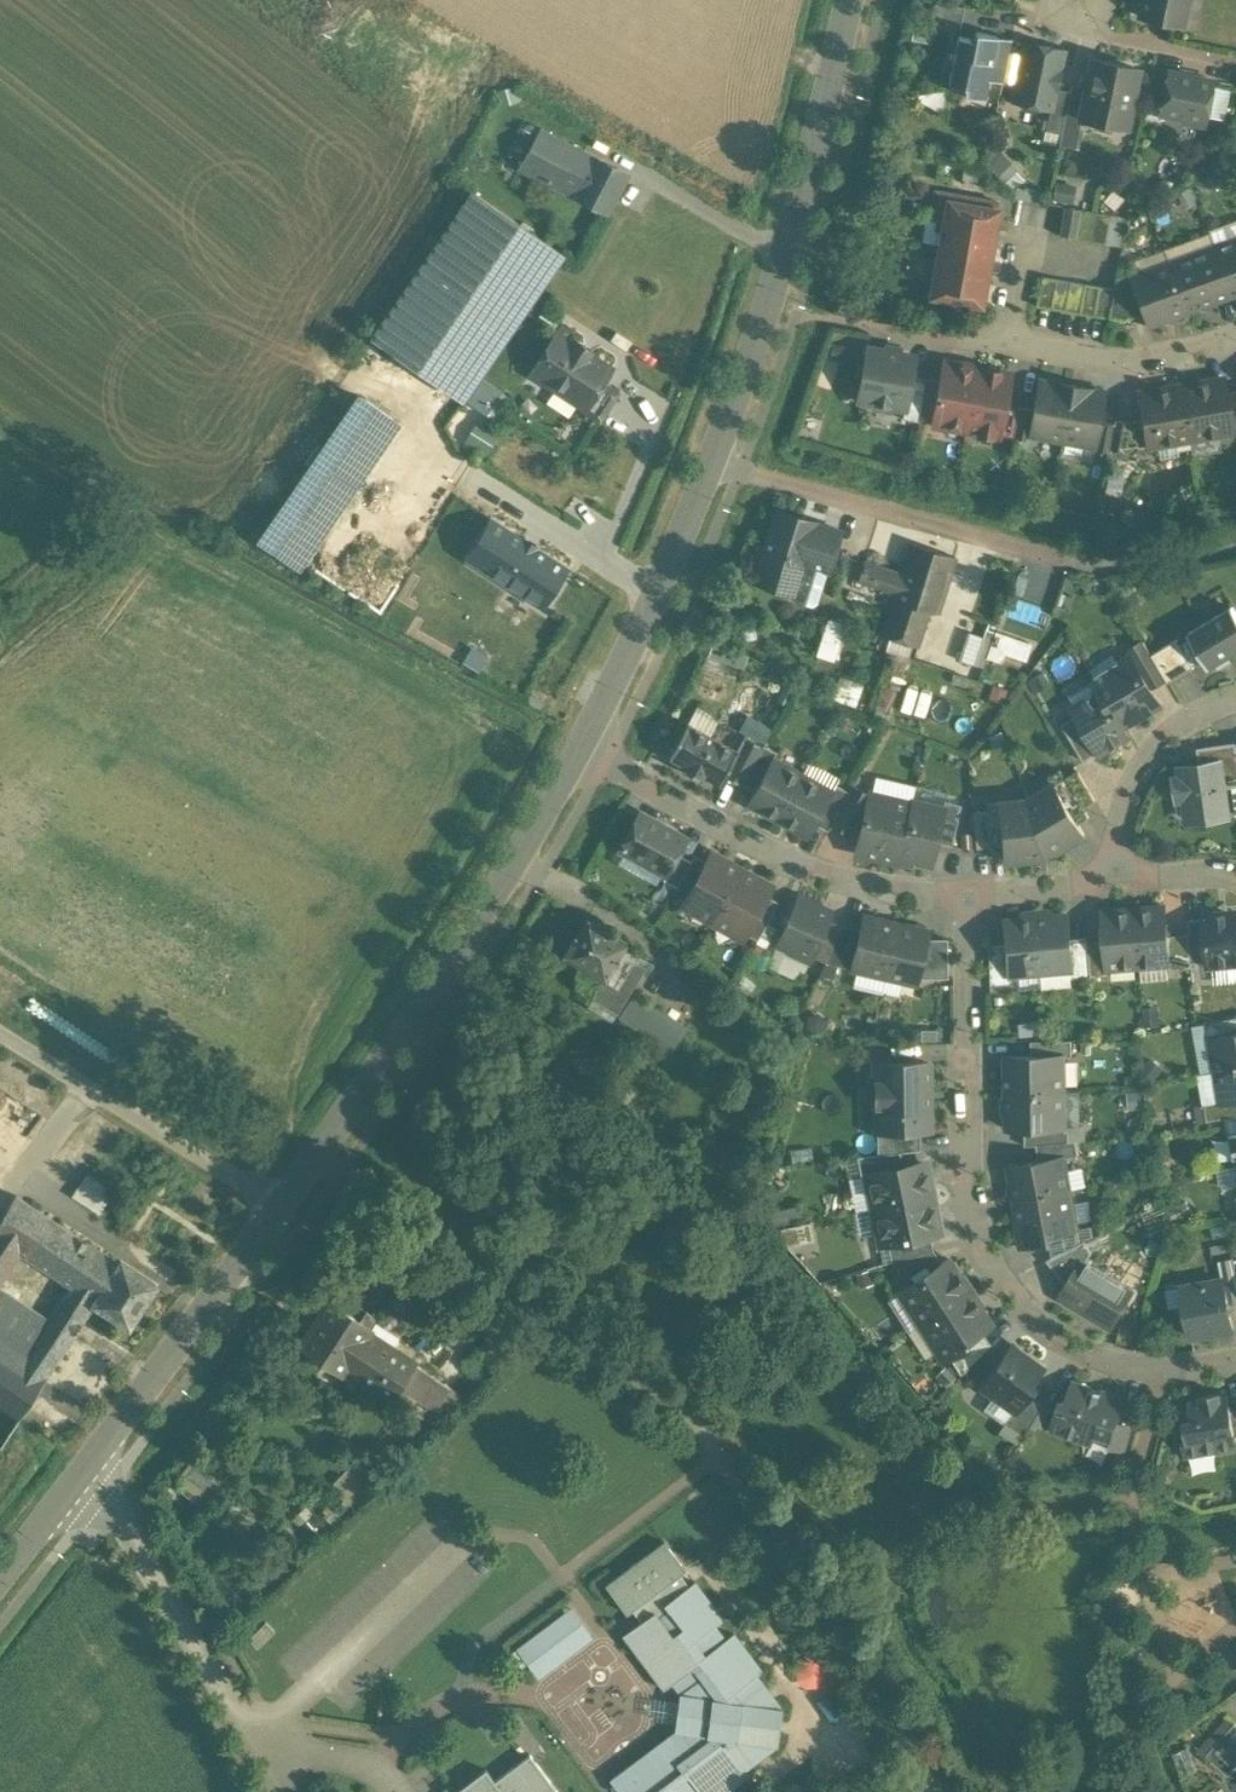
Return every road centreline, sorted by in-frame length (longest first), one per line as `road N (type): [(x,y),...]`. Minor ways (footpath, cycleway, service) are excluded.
road 1 (tertiary): [(850,0),(827,106),(713,454),(581,745)]
road 2 (residential): [(968,893),(968,1179),(990,1254),(1031,1310),(1092,1349),(1168,1365),(1235,1358)]
road 3 (tertiary): [(581,745),(546,815),(281,1207)]
road 4 (tertiary): [(281,1207),(0,1576)]
road 5 (residential): [(581,745),(825,874),(968,893)]
road 6 (unclassified): [(281,1207),(0,1031)]
road 7 (residential): [(1235,337),(1207,350),(1101,361),(1023,347),(1036,260)]
road 8 (residential): [(1118,876),(1119,827),(1148,755),(1168,731),(1235,700)]
road 9 (residential): [(968,893),(1118,876)]

